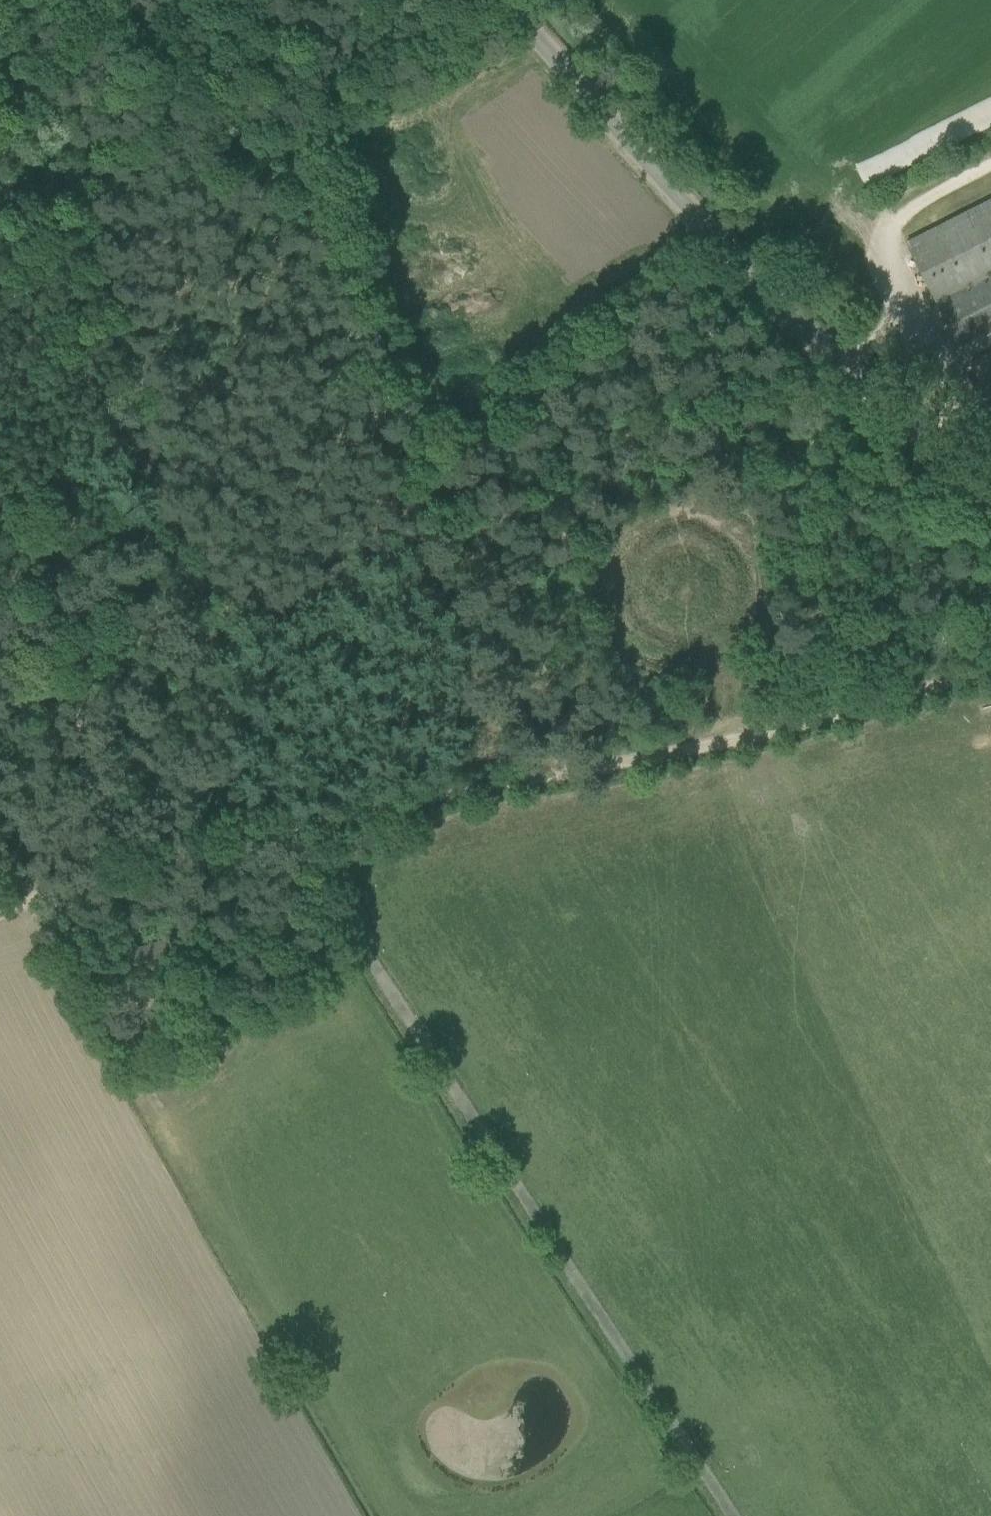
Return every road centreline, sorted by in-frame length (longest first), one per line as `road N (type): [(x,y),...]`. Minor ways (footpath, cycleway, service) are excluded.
road 1 (track): [(0,895),(483,784),(719,742),(990,667)]
road 2 (unclassified): [(990,461),(782,320),(503,0)]

